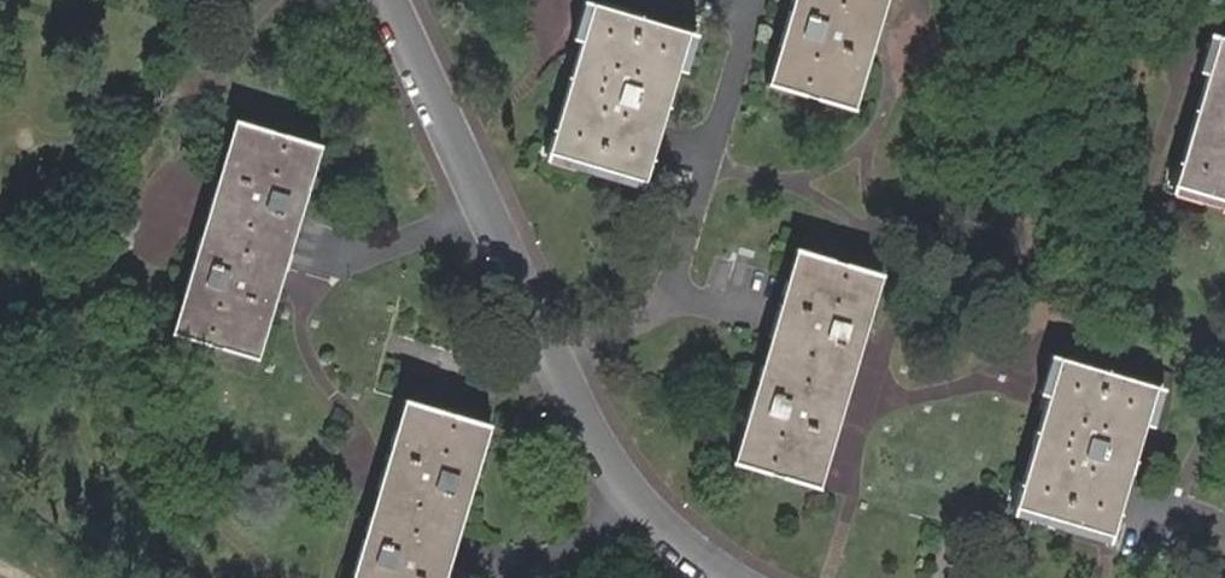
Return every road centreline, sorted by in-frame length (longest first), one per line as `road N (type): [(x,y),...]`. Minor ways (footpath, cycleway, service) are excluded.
road 1 (residential): [(389,0),(601,453),(681,544),(728,577)]

